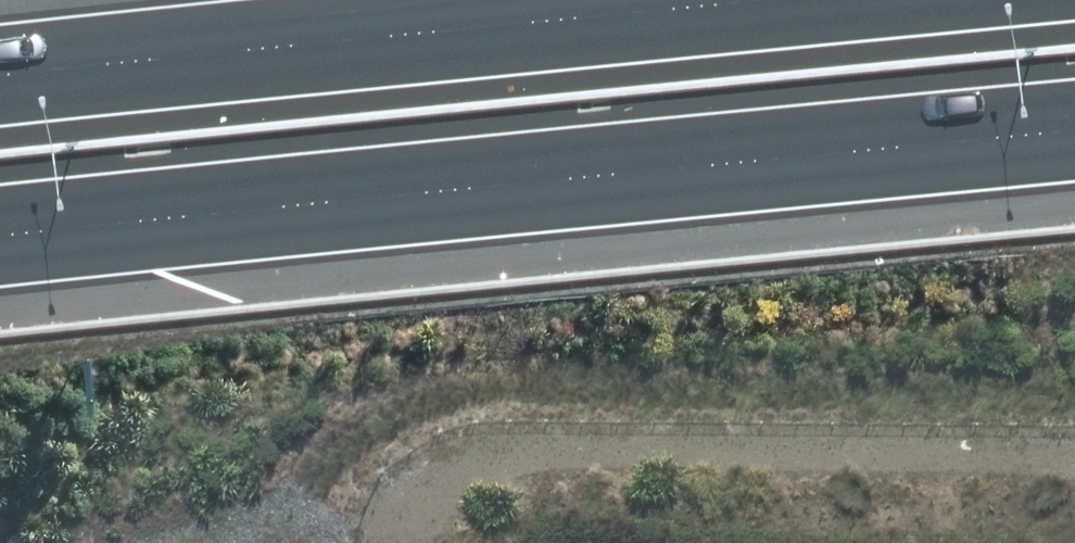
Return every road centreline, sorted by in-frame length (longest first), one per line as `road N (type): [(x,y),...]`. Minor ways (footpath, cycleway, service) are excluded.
road 1 (motorway): [(1074,122),(823,141),(0,235)]
road 2 (motorway): [(0,73),(715,0)]

